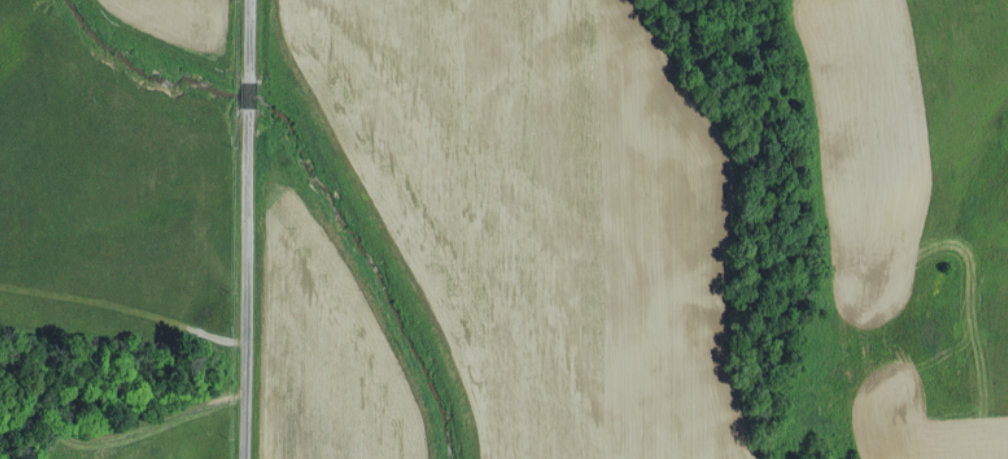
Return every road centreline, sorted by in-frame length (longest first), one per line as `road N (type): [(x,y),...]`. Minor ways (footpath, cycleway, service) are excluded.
road 1 (residential): [(244,458),(246,0)]

